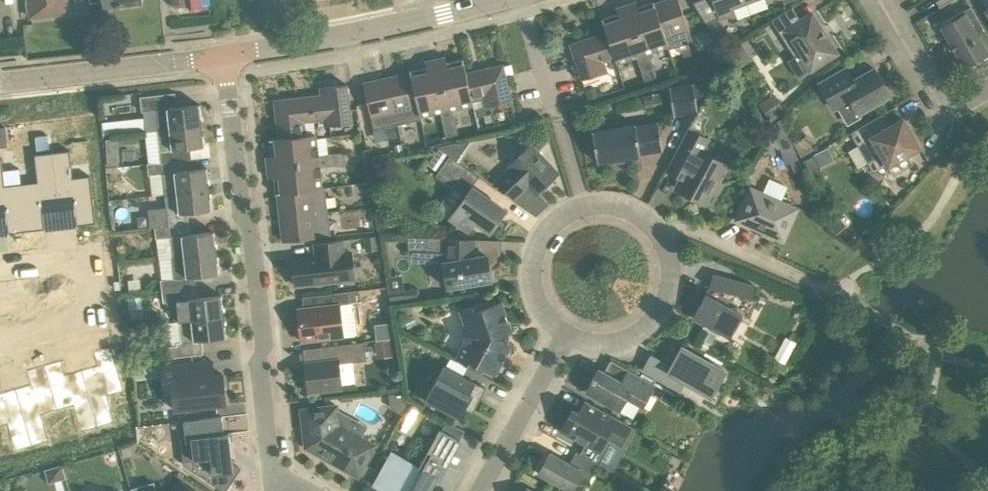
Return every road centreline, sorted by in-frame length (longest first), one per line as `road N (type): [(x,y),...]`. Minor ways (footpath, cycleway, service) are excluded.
road 1 (residential): [(278,476),(257,366),(263,345),(251,230),(239,210),(225,55)]
road 2 (secondary): [(225,55),(508,0)]
road 3 (secondary): [(0,82),(225,55)]
road 4 (residential): [(583,208),(528,0)]
road 5 (residential): [(659,233),(672,284),(654,322),(607,345),(566,334)]
road 6 (residential): [(481,490),(566,334)]
road 7 (residential): [(823,285),(696,230),(659,233)]
road 8 (residential): [(883,0),(939,94),(967,108),(987,93)]
road 9 (residential): [(566,334),(542,310),(533,266),(546,234),(583,208)]

